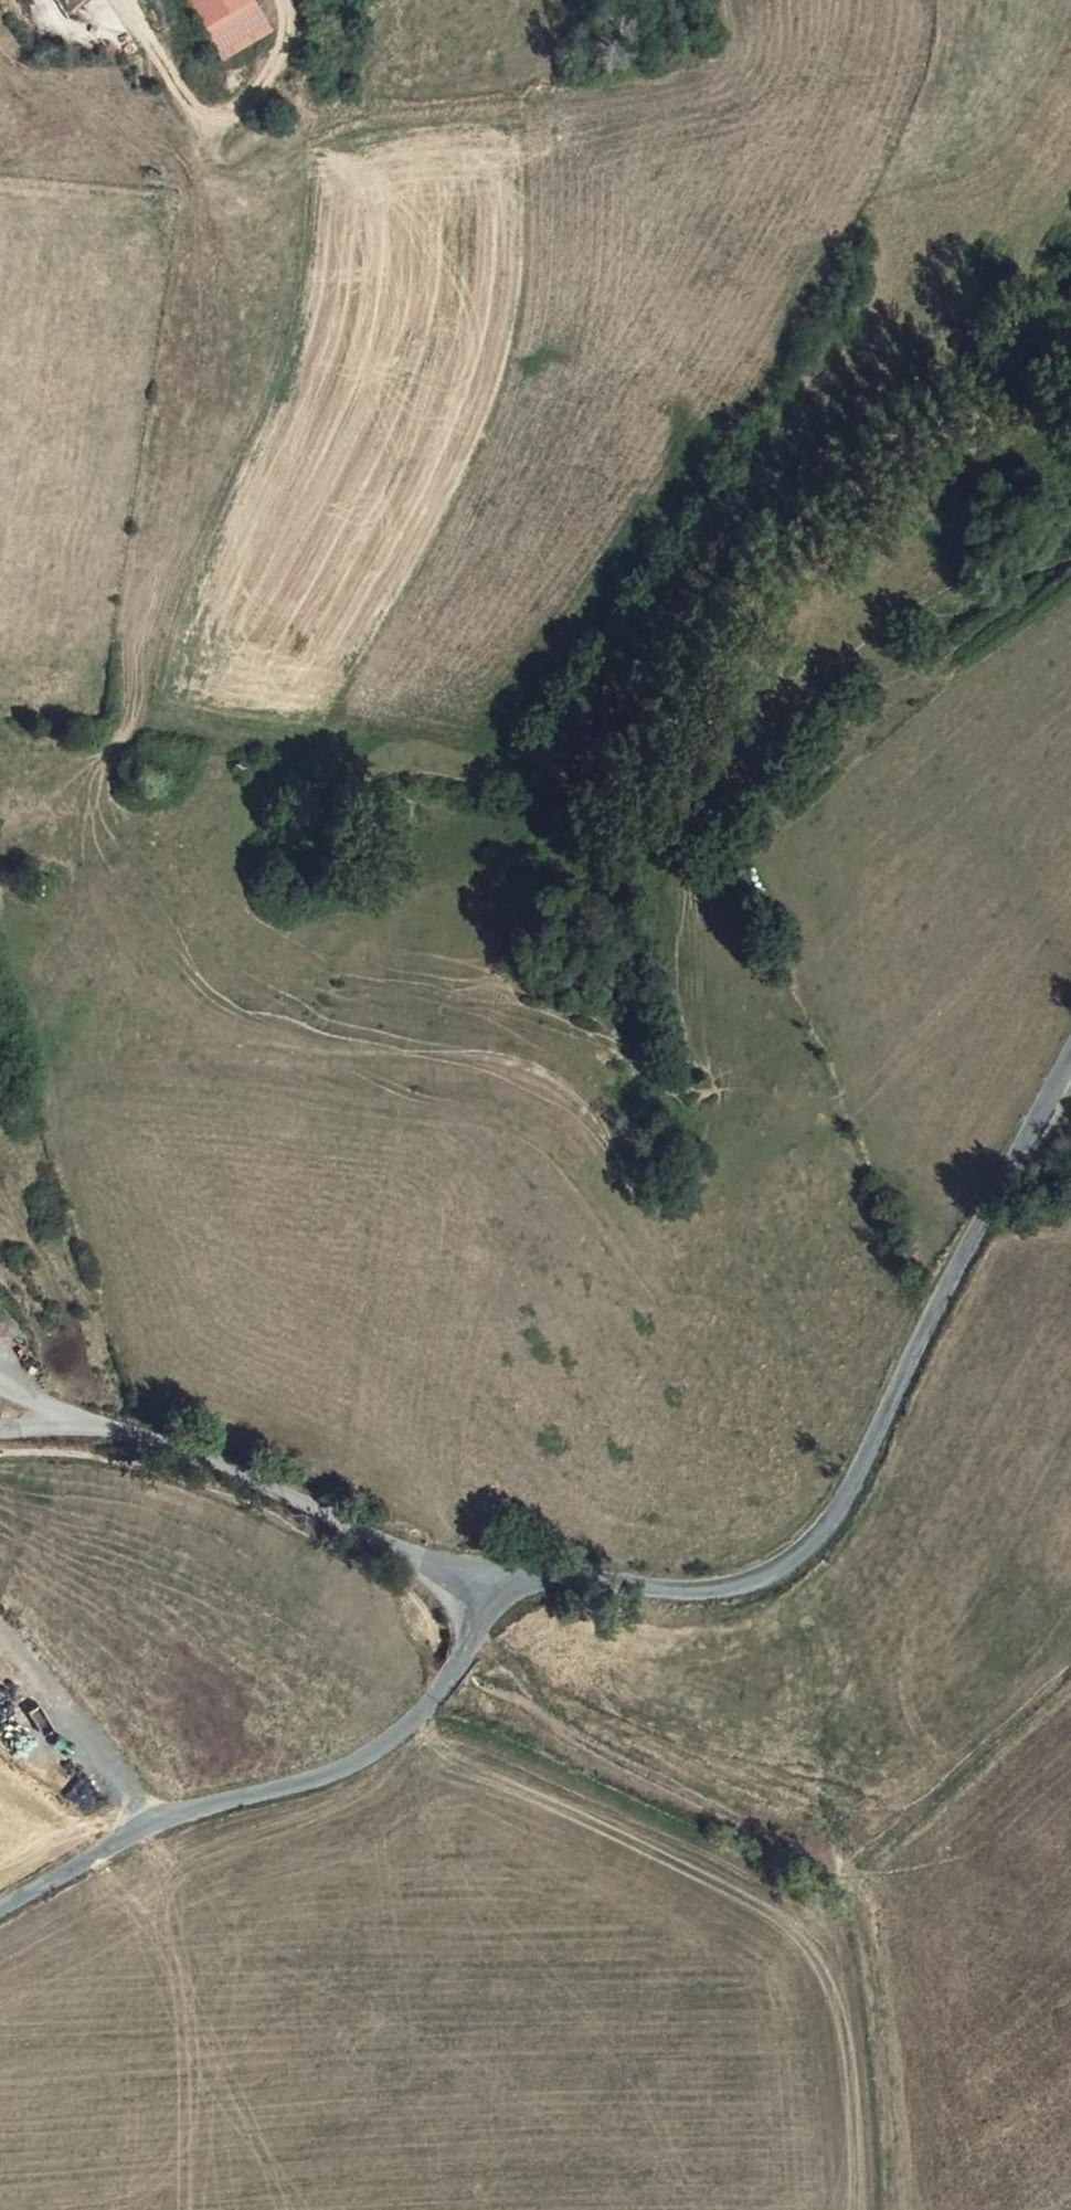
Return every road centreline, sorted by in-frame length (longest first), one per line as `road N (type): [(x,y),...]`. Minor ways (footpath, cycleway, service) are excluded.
road 1 (unclassified): [(1070,1074),(841,1509),(768,1575),(665,1596),(547,1580),(503,1599)]
road 2 (unclassified): [(503,1599),(403,1739),(130,1834),(0,1908)]
road 3 (unclassified): [(0,1387),(261,1487),(503,1599)]

